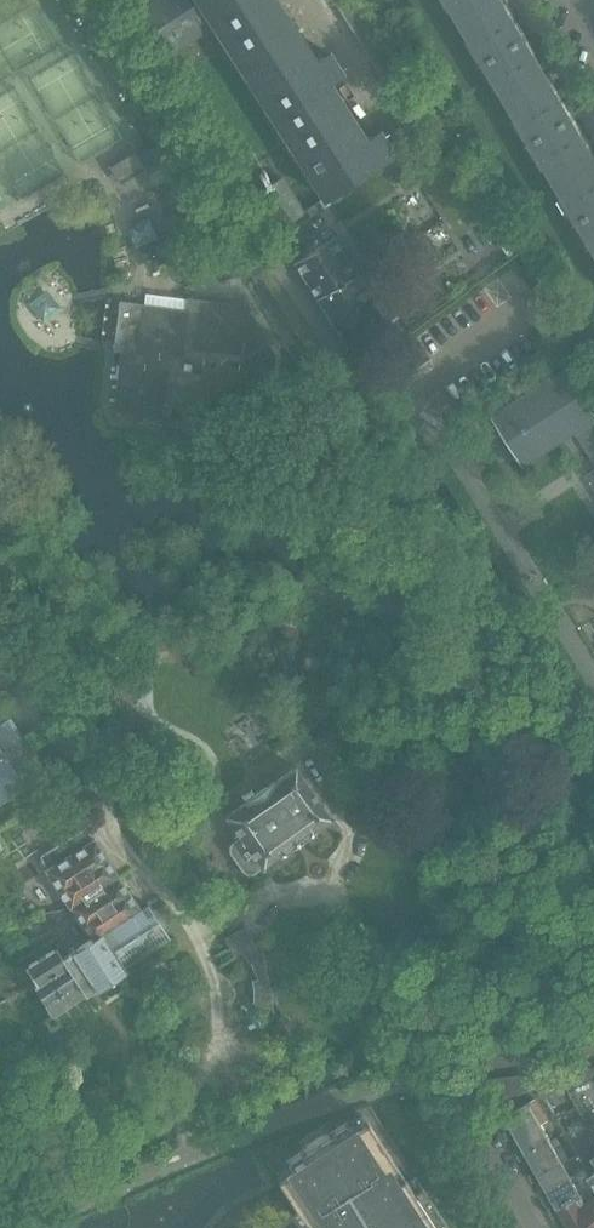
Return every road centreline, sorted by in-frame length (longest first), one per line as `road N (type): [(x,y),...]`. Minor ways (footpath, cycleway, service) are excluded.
road 1 (residential): [(593,677),(441,437),(341,368),(275,258)]

